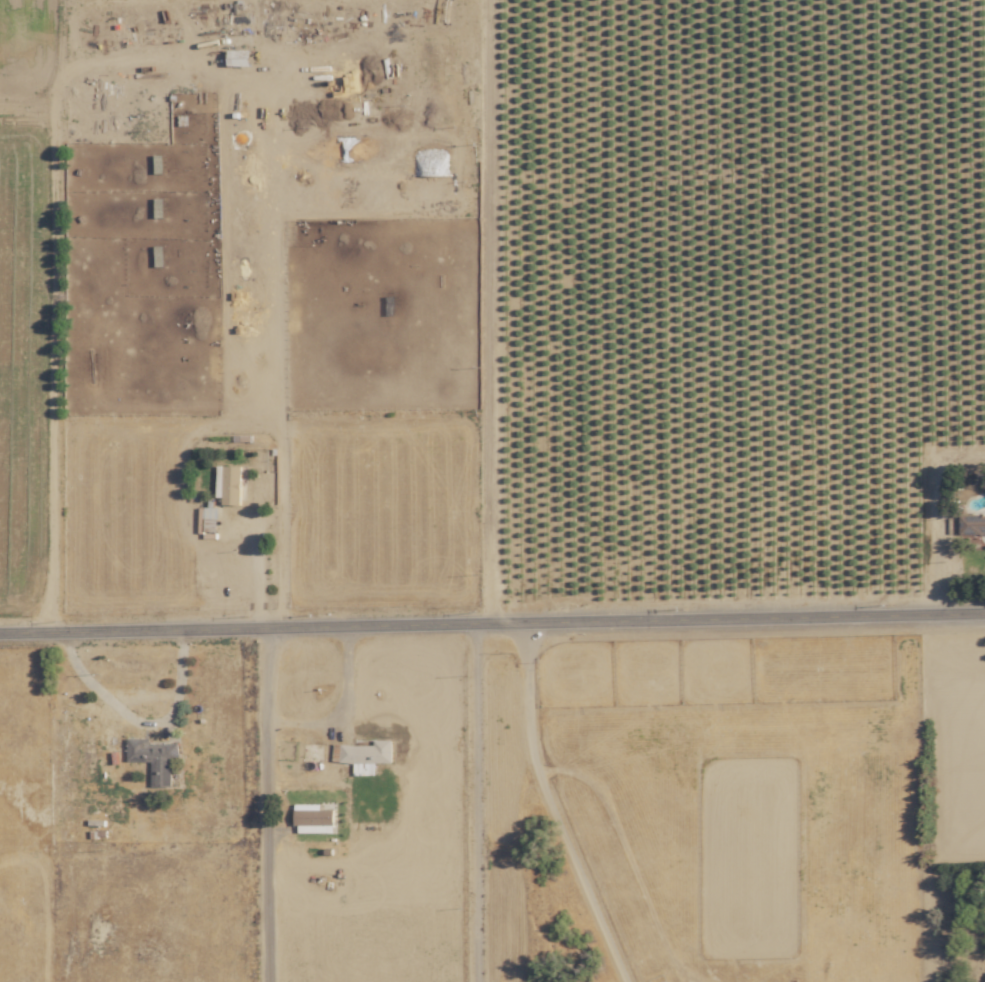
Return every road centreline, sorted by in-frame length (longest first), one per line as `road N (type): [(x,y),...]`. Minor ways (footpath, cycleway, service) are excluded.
road 1 (tertiary): [(984,611),(0,626)]

